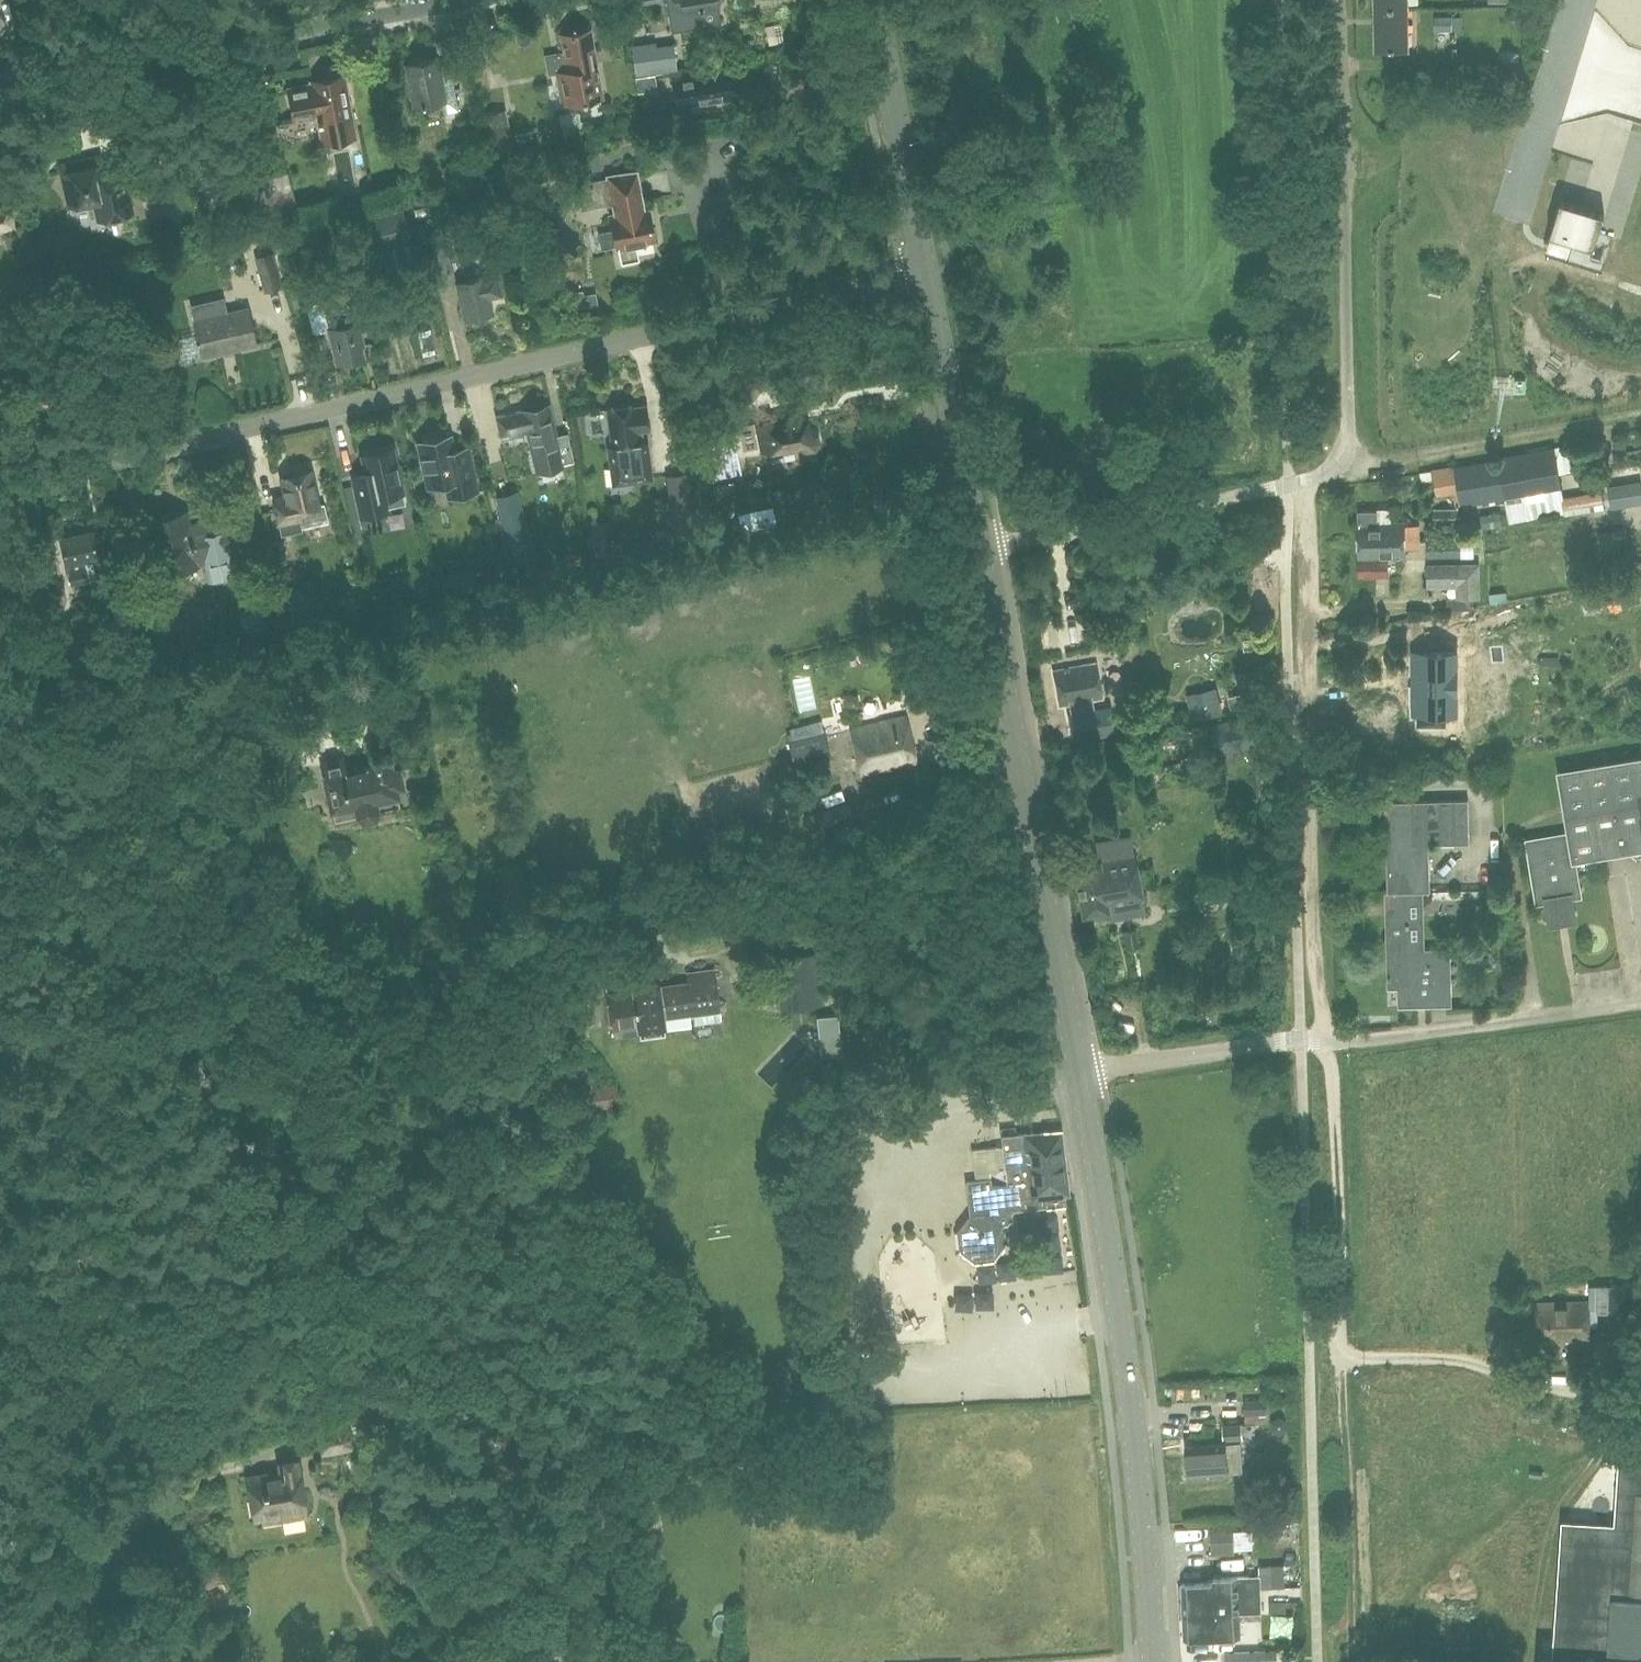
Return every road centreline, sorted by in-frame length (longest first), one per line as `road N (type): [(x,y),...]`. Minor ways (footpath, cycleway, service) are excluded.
road 1 (unclassified): [(902,278),(0,486)]
road 2 (unclassified): [(1081,1074),(1299,1039),(1640,1006)]
road 3 (track): [(1324,1038),(1314,898),(1311,476)]
road 4 (secondary): [(1081,1074),(979,547)]
road 5 (unclassified): [(476,0),(0,89)]
road 6 (secondary): [(1151,1661),(1119,1315)]
road 7 (unclassified): [(1311,476),(979,547)]
road 8 (secondary): [(979,547),(925,273)]
road 9 (secondary): [(925,273),(874,0)]
road 10 (secondary): [(1119,1315),(1081,1074)]

